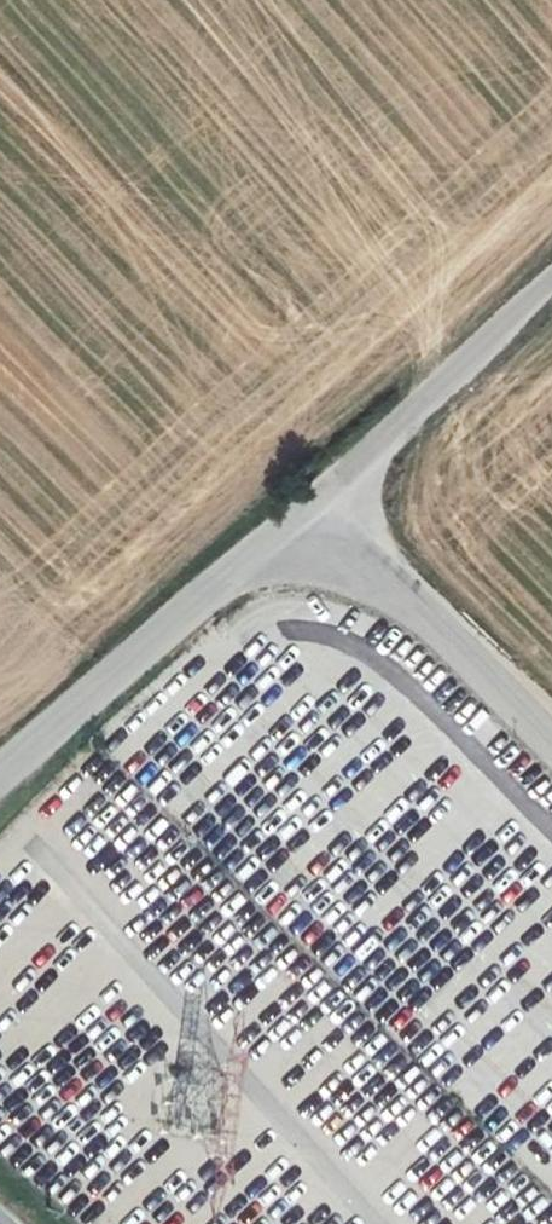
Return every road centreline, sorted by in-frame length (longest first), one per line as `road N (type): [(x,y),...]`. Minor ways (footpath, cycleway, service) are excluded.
road 1 (unclassified): [(0,780),(312,503)]
road 2 (unclassified): [(551,747),(312,503)]
road 3 (unclassified): [(312,503),(551,278)]

